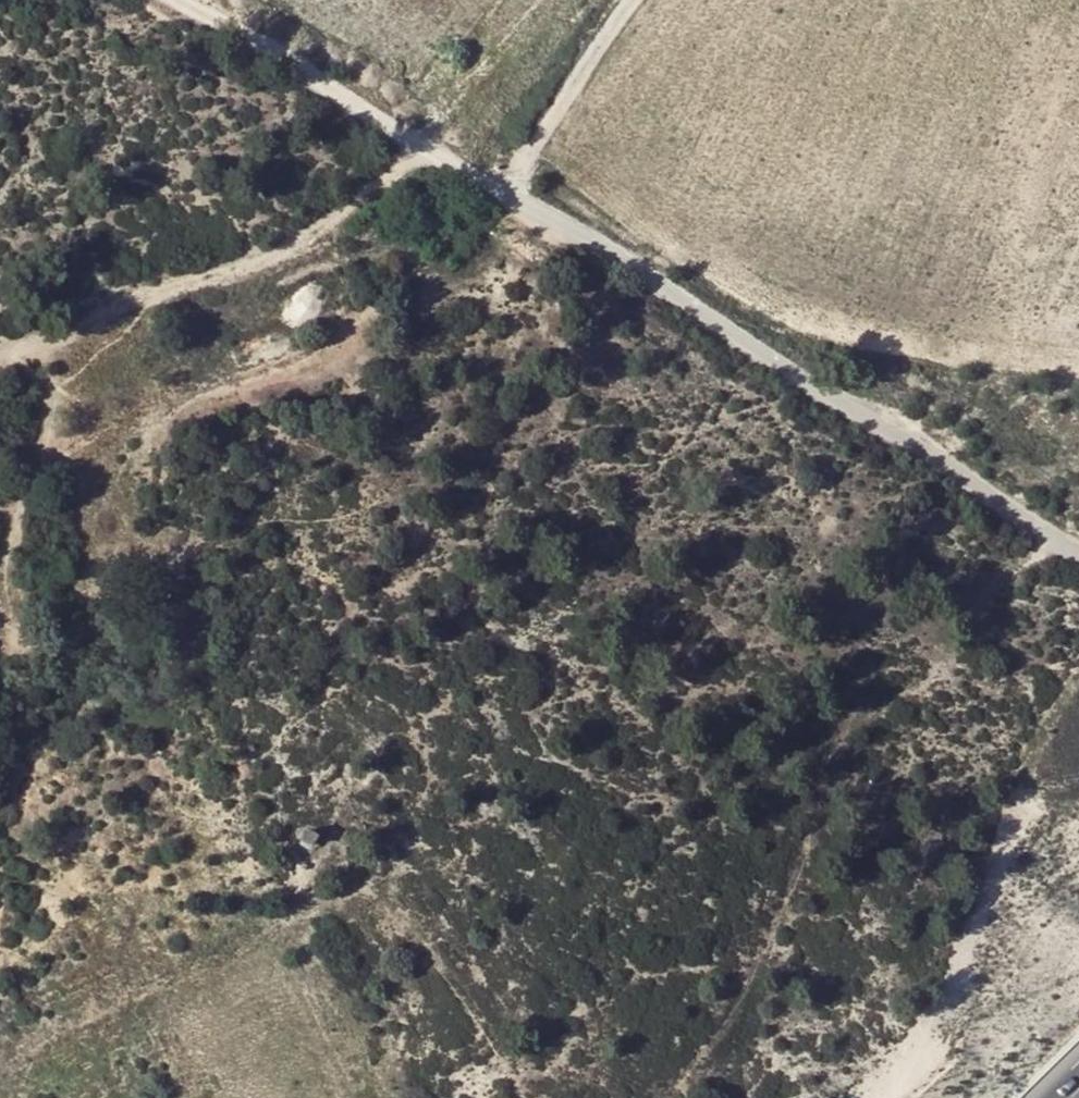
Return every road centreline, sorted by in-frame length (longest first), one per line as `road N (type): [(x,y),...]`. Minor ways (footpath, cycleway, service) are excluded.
road 1 (unclassified): [(1078,555),(501,195)]
road 2 (unclassified): [(501,195),(167,0)]
road 3 (unclassified): [(501,195),(629,0)]

